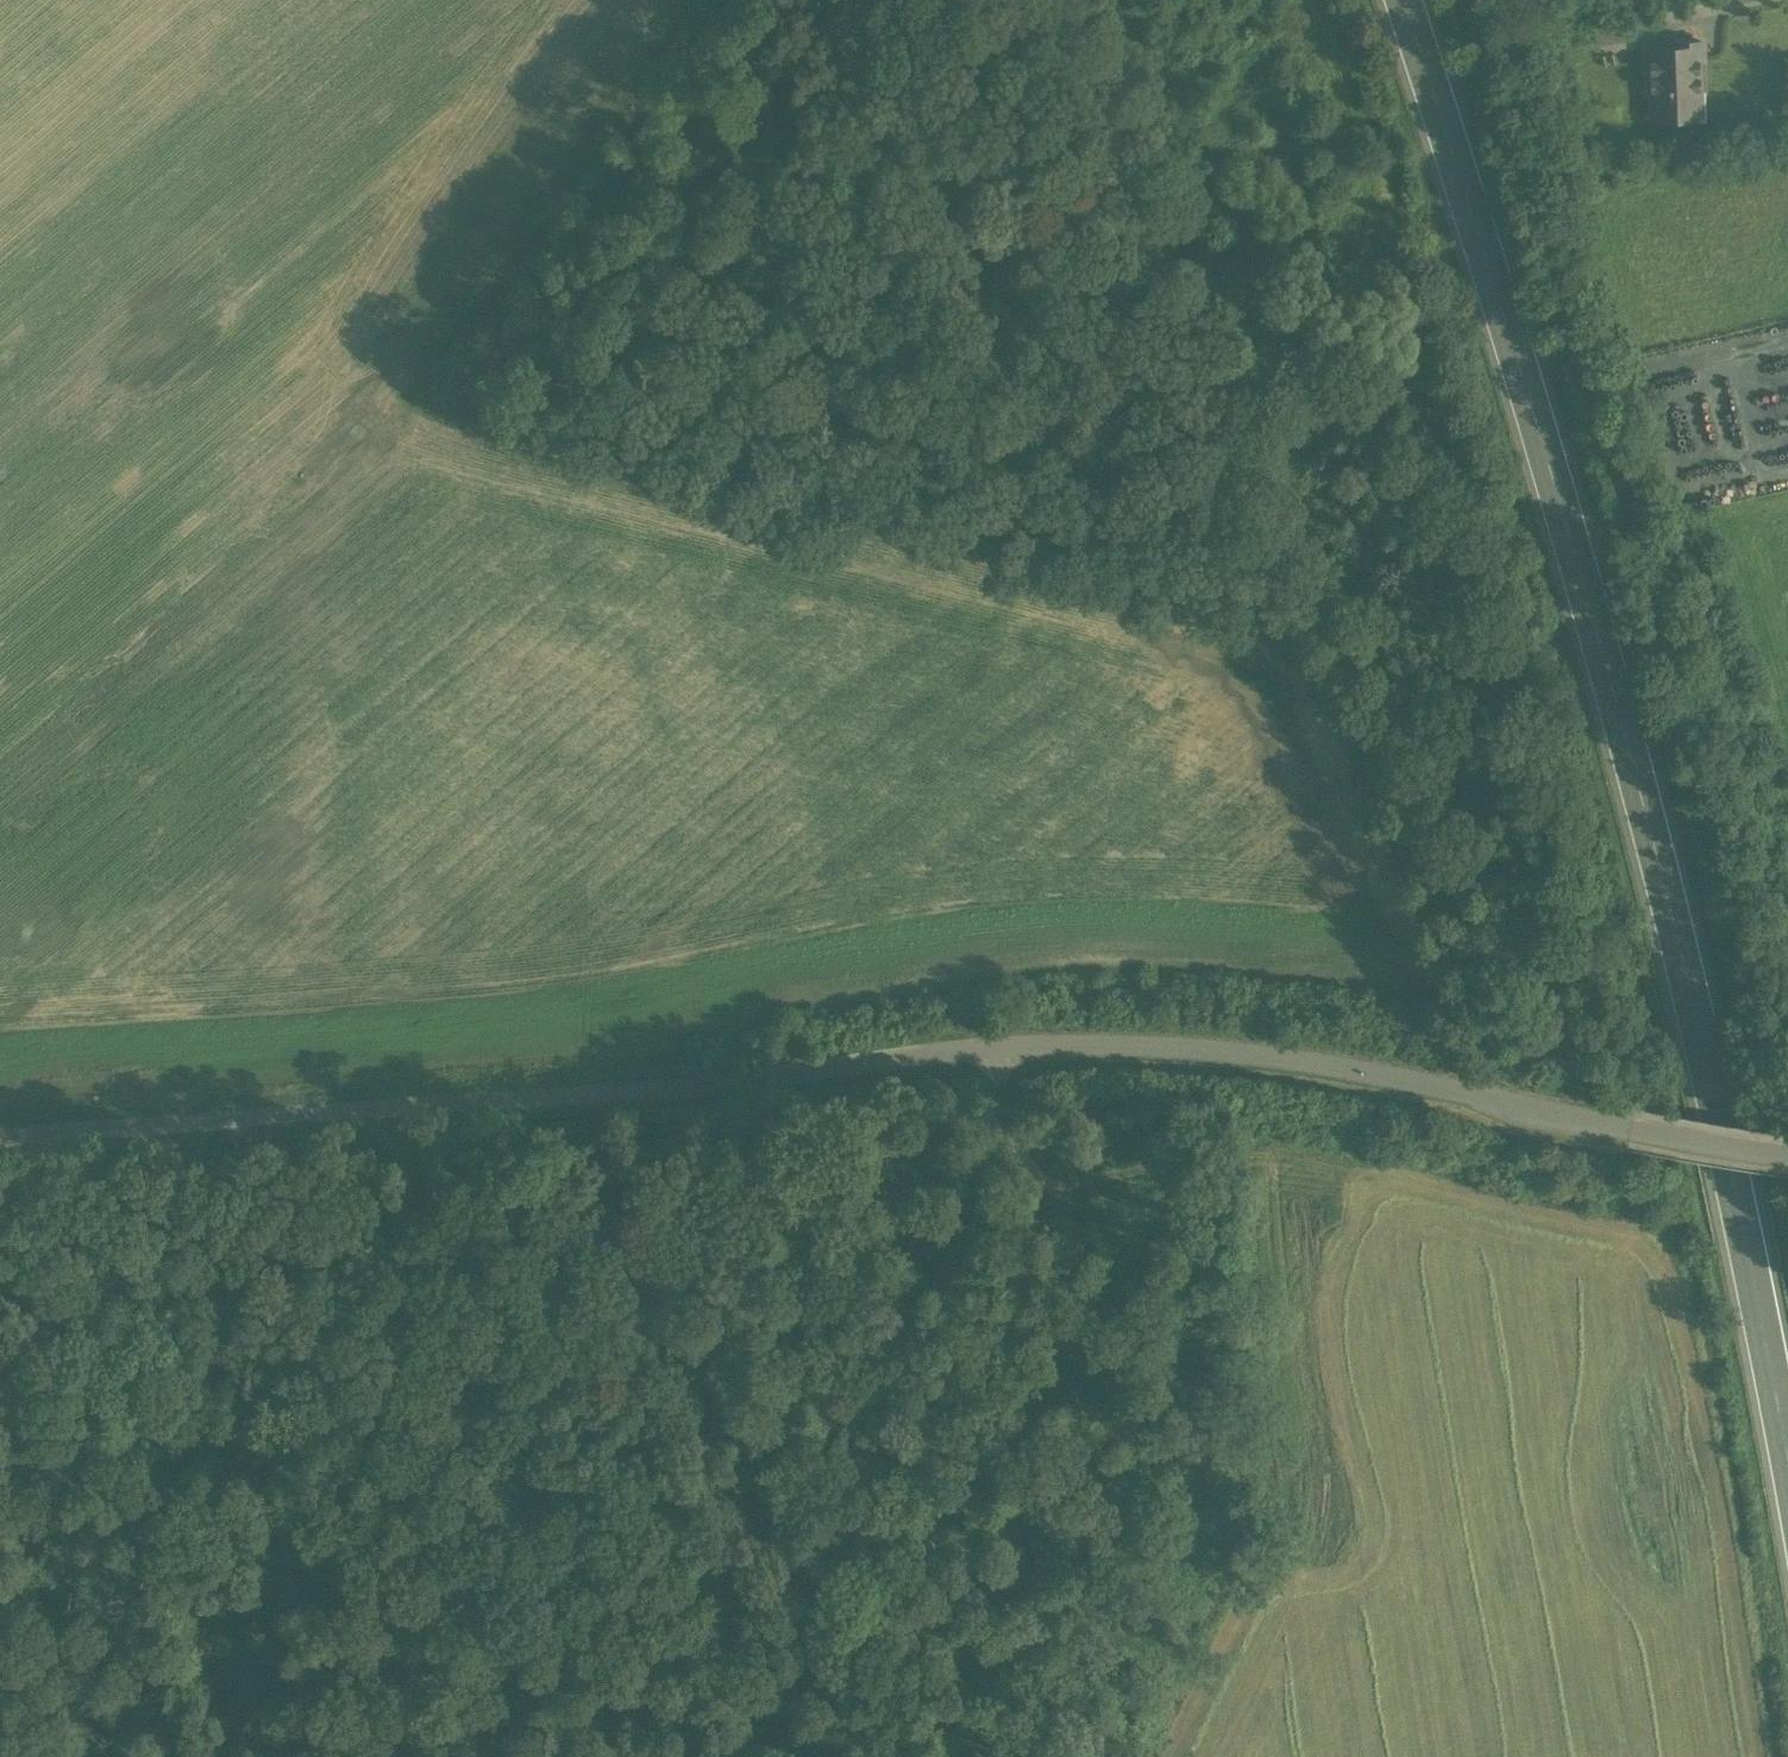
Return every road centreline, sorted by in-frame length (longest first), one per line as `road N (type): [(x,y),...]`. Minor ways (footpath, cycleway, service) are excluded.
road 1 (unclassified): [(0,1133),(533,1094),(1094,1039),(1377,1068),(1787,1147)]
road 2 (secondary): [(1404,0),(1608,672),(1715,1103),(1787,1461)]
road 3 (track): [(1004,1043),(1011,1142),(1160,1134),(1206,1143),(1232,1162)]
road 4 (track): [(1302,0),(1388,263)]

